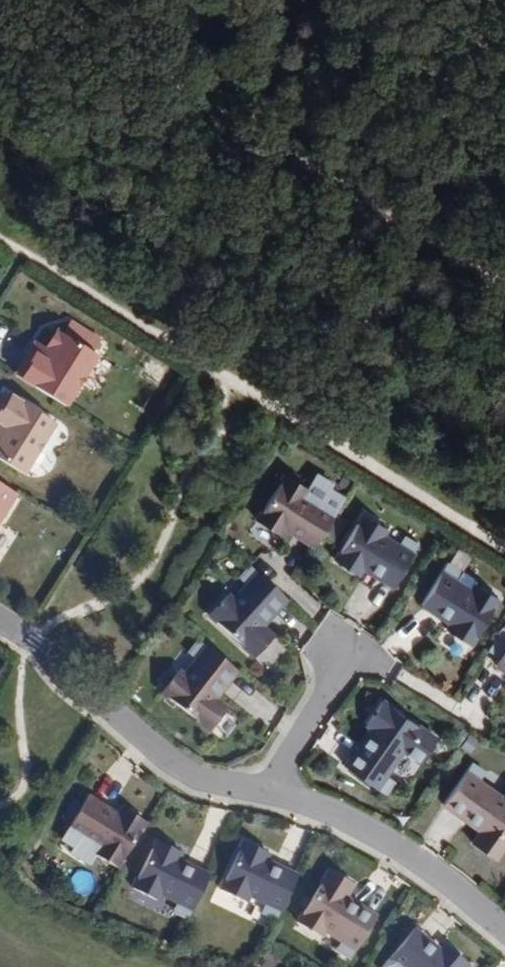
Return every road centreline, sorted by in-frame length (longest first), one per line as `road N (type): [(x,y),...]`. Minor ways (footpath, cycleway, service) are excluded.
road 1 (track): [(34,0),(504,289)]
road 2 (residential): [(0,626),(189,772),(270,788)]
road 3 (residential): [(270,788),(292,792),(420,864),(504,933)]
road 4 (residential): [(270,788),(358,654)]

